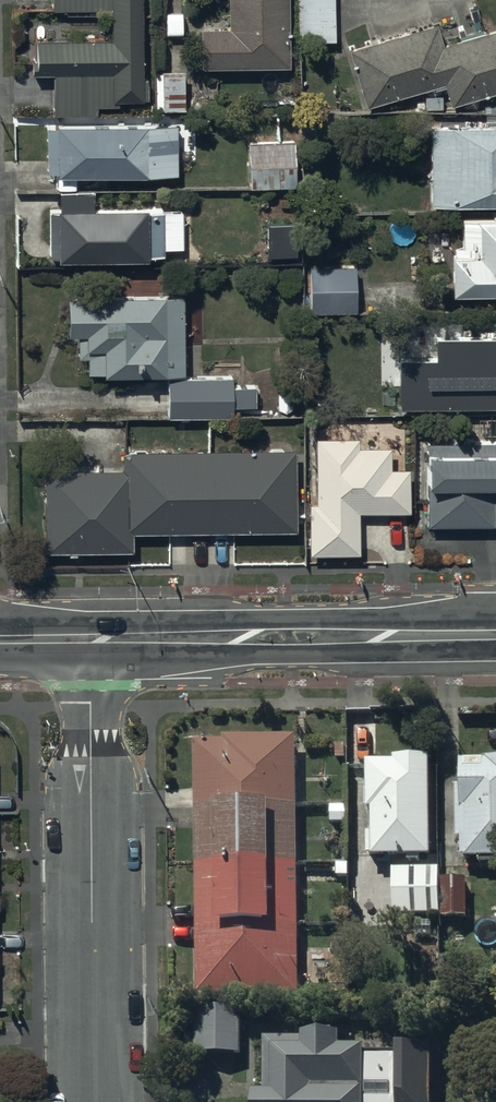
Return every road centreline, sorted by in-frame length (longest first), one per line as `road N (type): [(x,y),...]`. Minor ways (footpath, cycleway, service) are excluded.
road 1 (residential): [(97,1101),(91,639)]
road 2 (tertiary): [(495,635),(91,639)]

